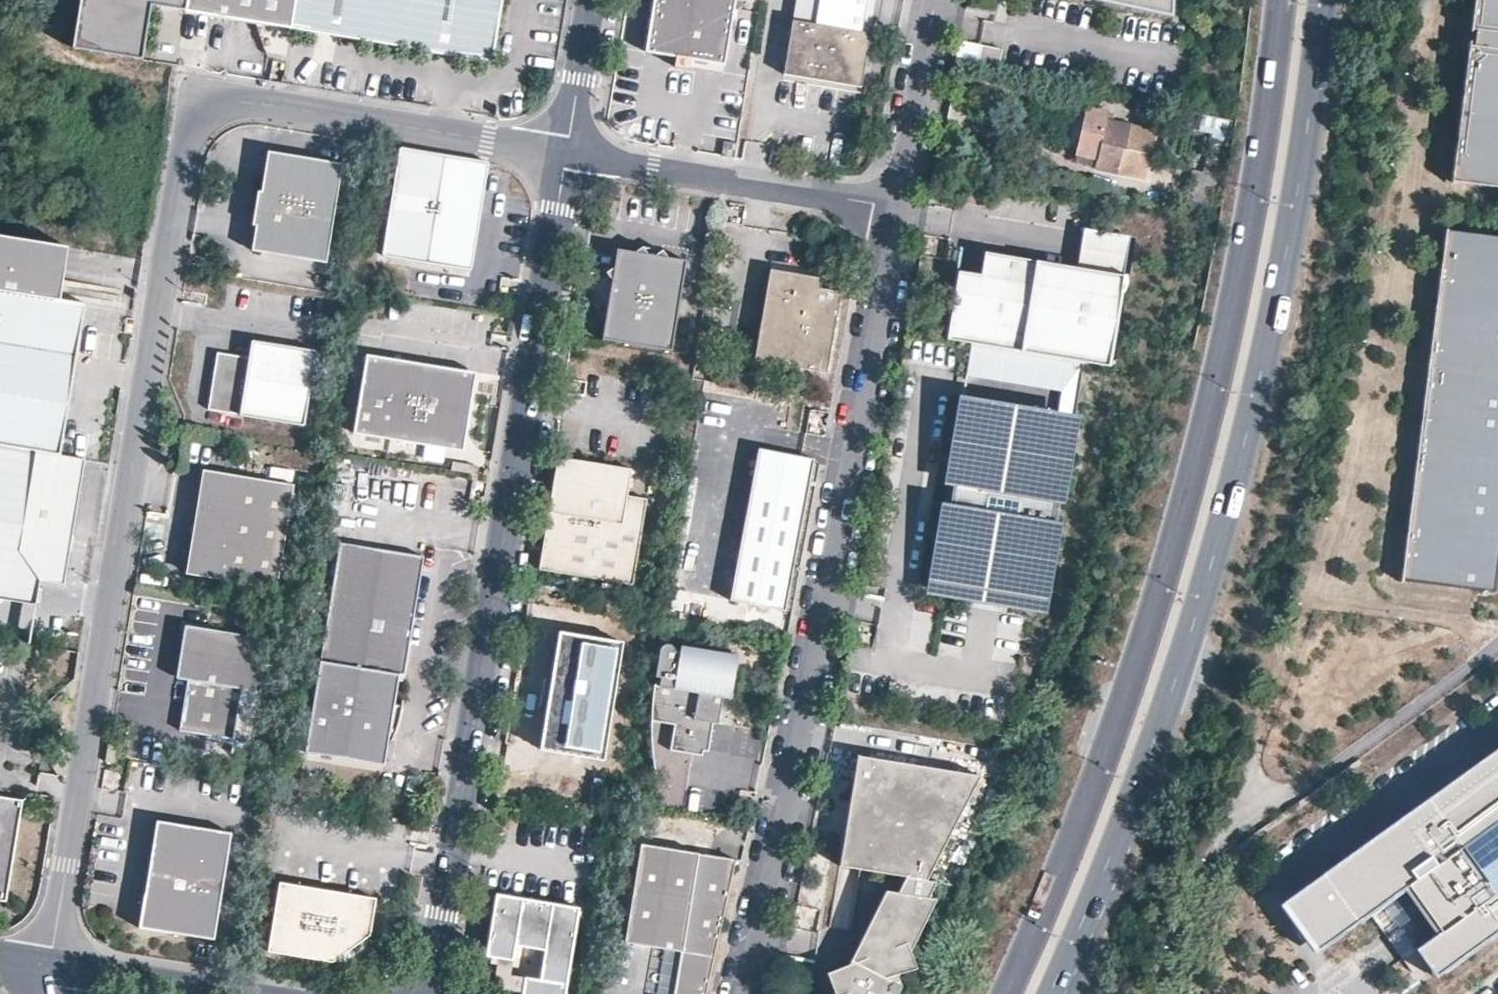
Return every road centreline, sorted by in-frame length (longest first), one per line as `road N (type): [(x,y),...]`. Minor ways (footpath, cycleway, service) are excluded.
road 1 (residential): [(568,152),(267,103),(218,105),(197,118),(187,142),(54,964)]
road 2 (primary): [(1279,0),(1252,209),(1139,685),(1008,993)]
road 3 (primary): [(1066,993),(1150,769),(1270,337),(1324,0)]
road 4 (residential): [(568,152),(430,993)]
road 5 (residential): [(743,993),(899,205)]
road 6 (residential): [(568,152),(899,205)]
road 7 (residential): [(936,0),(899,205)]
road 8 (residential): [(238,993),(54,964)]
road 9 (residential): [(593,0),(568,152)]

